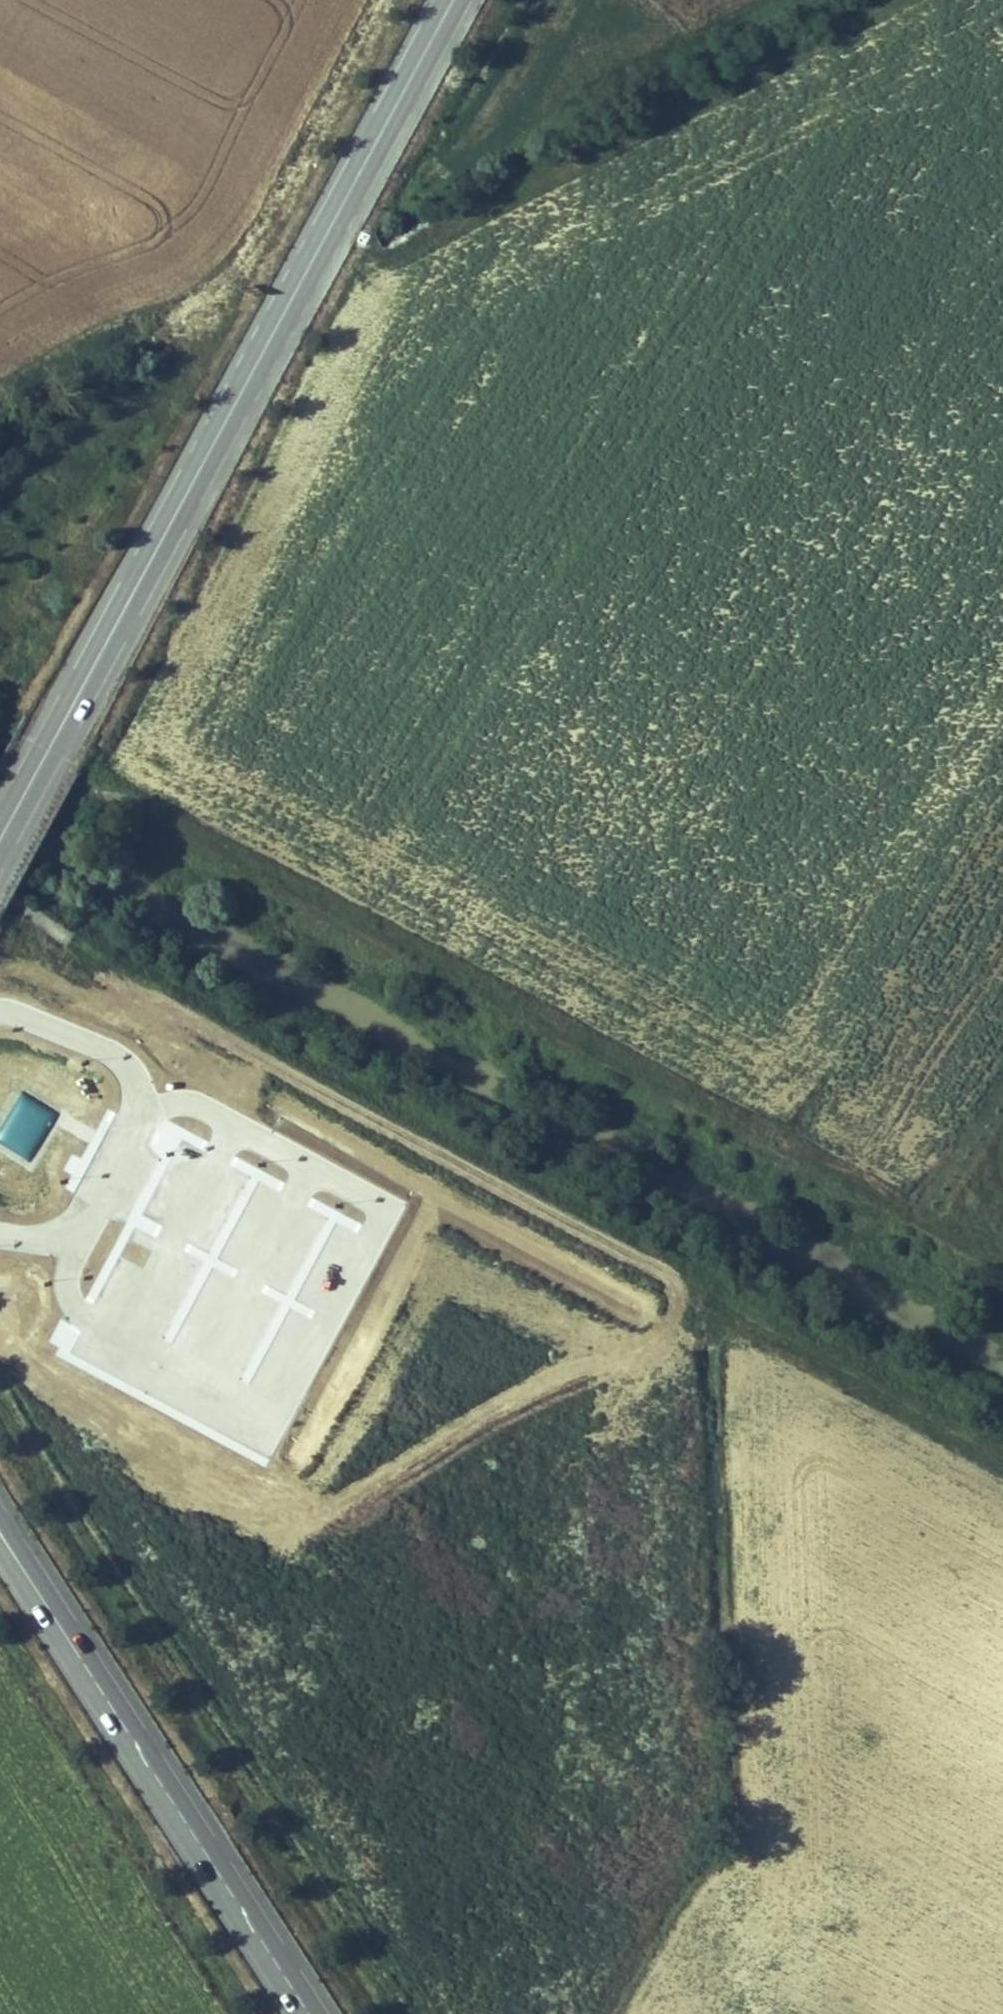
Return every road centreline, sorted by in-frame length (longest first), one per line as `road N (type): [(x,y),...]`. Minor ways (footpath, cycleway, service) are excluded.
road 1 (primary): [(451,0),(0,841)]
road 2 (primary): [(0,1537),(310,2013)]

